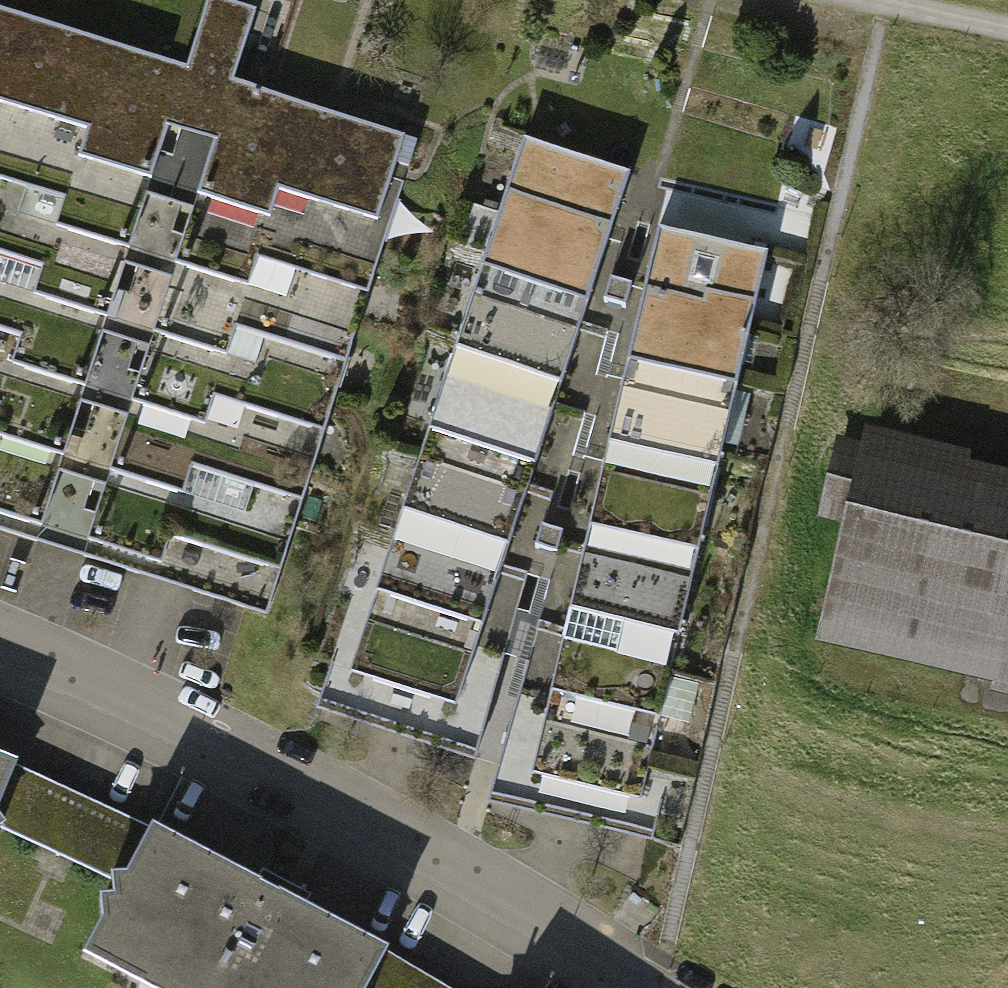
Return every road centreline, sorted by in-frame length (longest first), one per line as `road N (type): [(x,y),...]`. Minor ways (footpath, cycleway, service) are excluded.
road 1 (residential): [(650,987),(472,878),(0,650)]
road 2 (track): [(1007,30),(871,0)]

